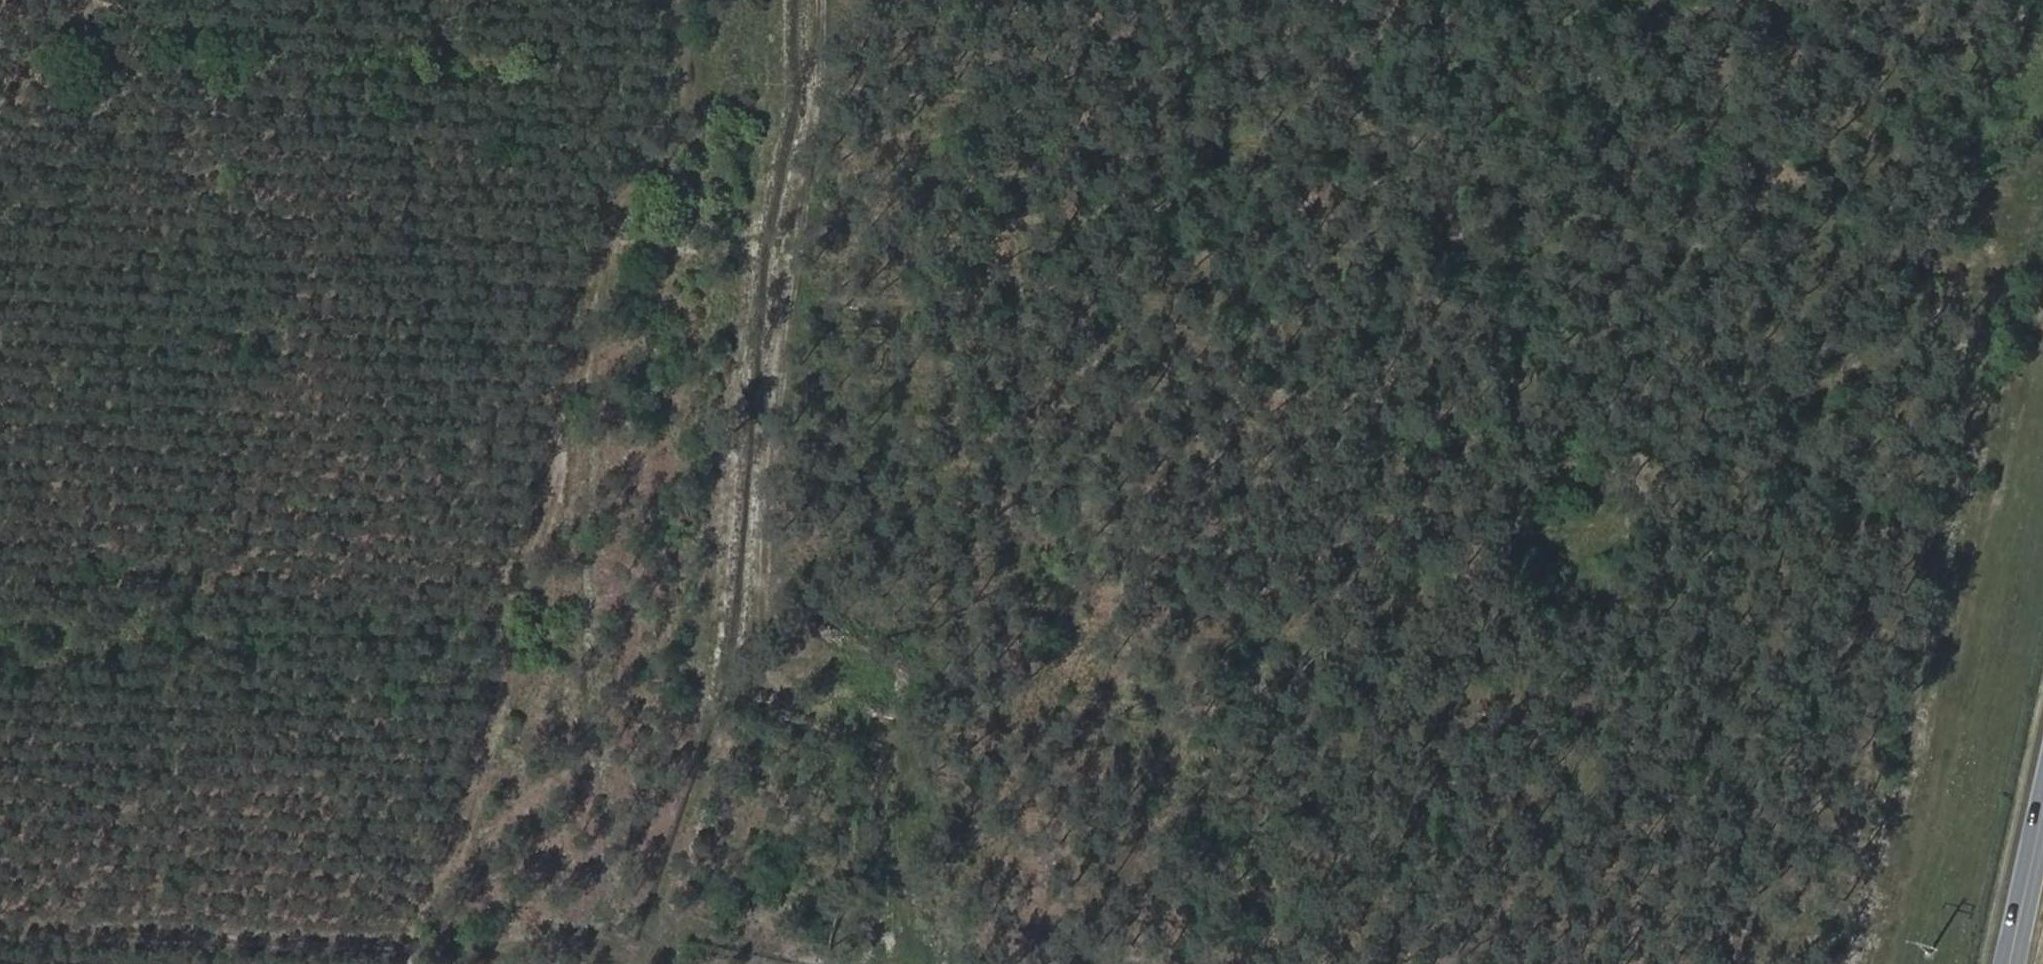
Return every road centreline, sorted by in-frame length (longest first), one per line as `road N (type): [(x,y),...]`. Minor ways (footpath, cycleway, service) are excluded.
road 1 (secondary): [(2010,963),(2042,821)]

